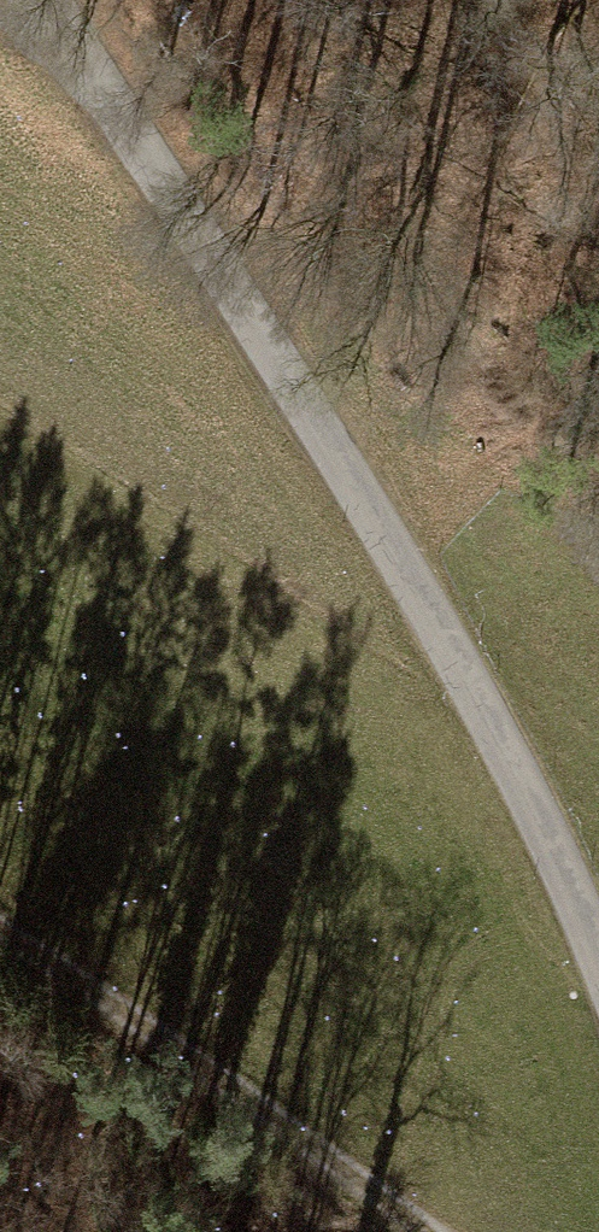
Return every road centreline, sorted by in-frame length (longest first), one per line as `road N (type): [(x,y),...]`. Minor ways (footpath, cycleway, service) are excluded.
road 1 (residential): [(57,0),(417,581),(598,958)]
road 2 (track): [(415,1231),(0,938)]
road 3 (track): [(0,29),(139,128)]

